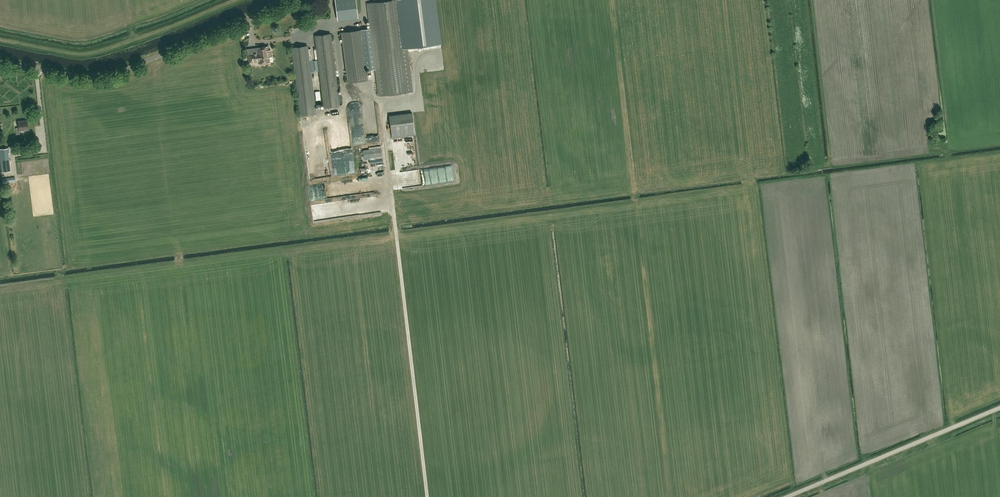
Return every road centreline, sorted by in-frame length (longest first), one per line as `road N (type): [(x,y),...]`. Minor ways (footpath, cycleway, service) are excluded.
road 1 (unclassified): [(0,61),(76,76),(113,73),(292,0)]
road 2 (unclassified): [(786,496),(999,407)]

